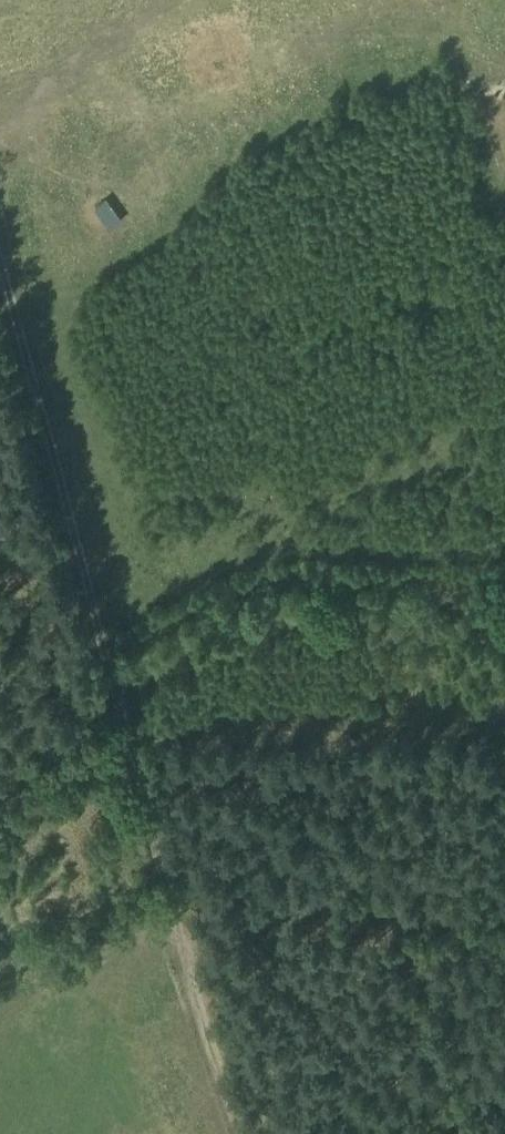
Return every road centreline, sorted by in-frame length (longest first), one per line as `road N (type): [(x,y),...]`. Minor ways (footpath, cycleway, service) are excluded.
road 1 (track): [(238,1133),(216,1078),(0,299)]
road 2 (track): [(183,0),(0,137)]
road 3 (track): [(176,927),(126,941),(0,1011)]

